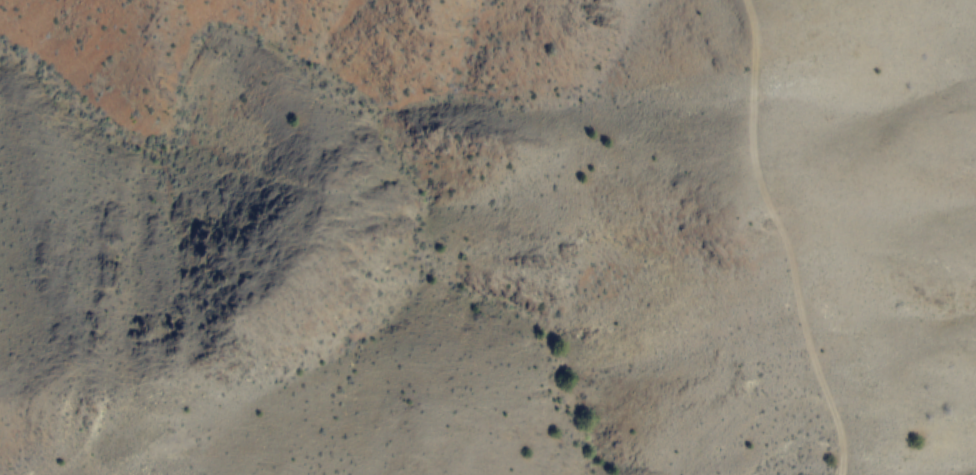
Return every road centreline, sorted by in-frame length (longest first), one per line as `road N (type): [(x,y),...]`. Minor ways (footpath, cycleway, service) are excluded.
road 1 (track): [(839,474),(839,430),(806,338),(788,244),(756,170),(746,0)]

